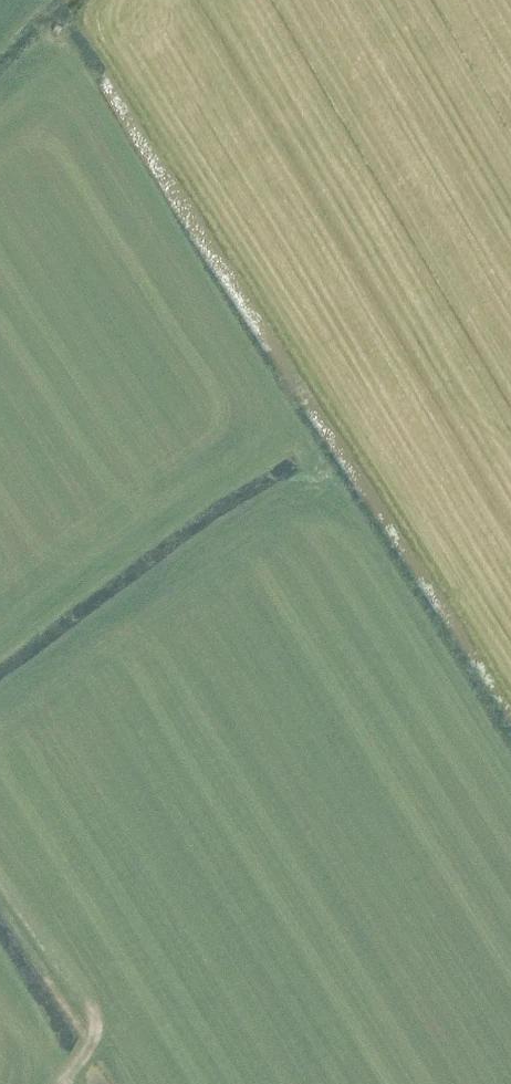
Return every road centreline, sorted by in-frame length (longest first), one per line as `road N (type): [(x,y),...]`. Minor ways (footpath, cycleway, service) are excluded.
road 1 (track): [(0,882),(92,1014),(95,1037),(65,1083)]

